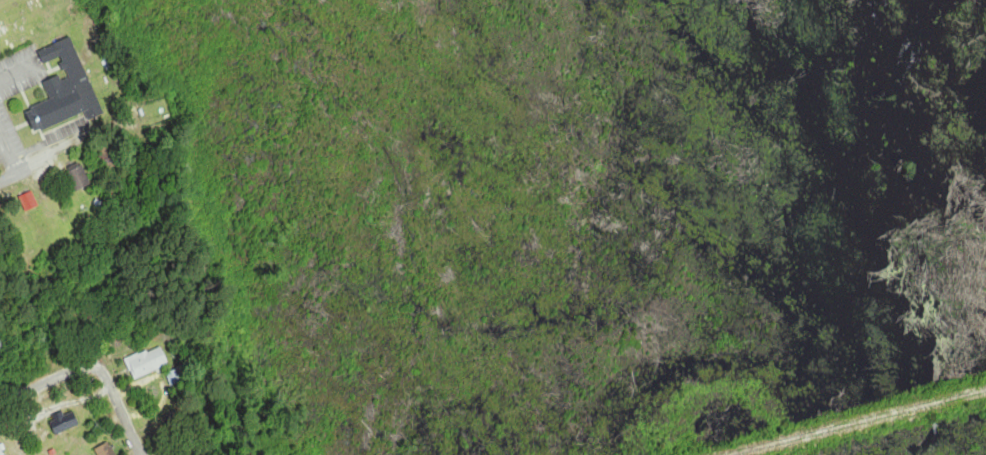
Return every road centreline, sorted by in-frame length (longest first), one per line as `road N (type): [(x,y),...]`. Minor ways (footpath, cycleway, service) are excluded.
road 1 (residential): [(0,401),(88,366),(106,376),(124,412)]

